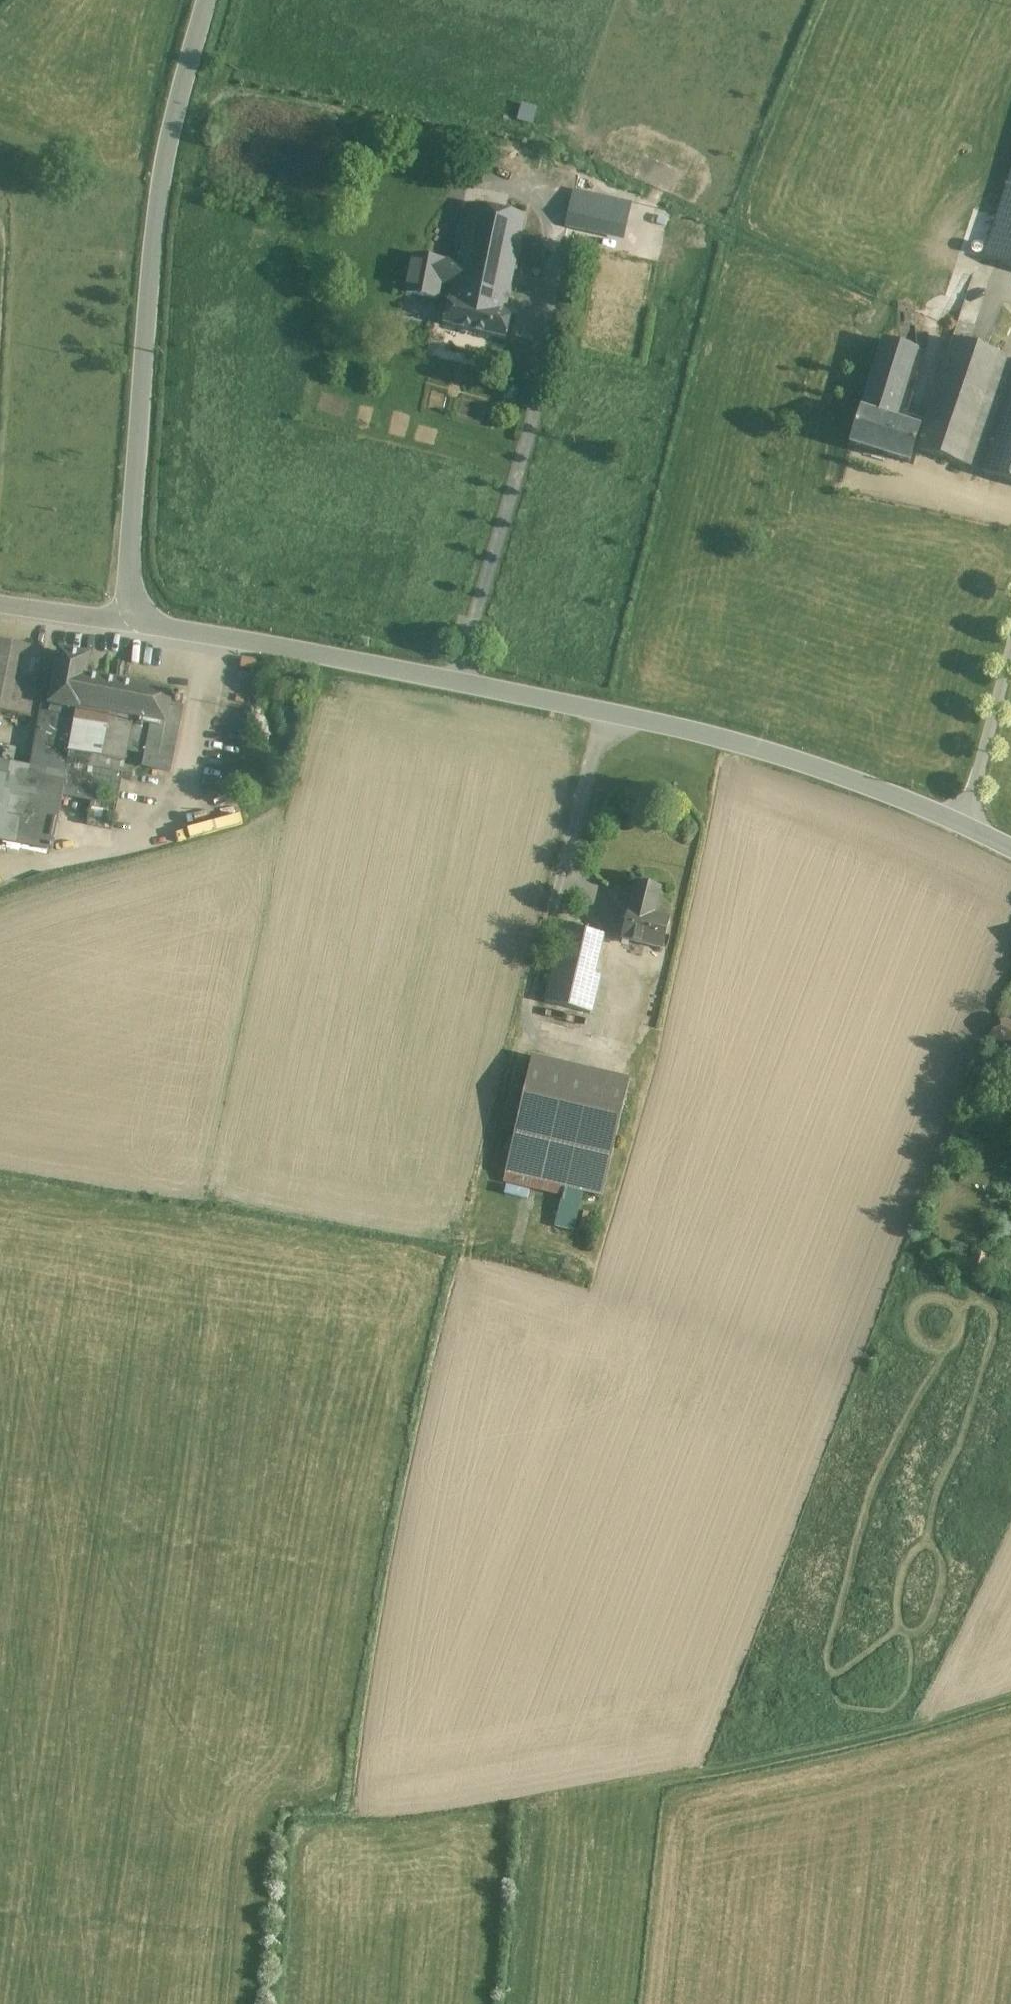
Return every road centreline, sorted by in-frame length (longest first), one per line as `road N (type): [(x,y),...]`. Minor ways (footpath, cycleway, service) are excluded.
road 1 (tertiary): [(139,613),(151,625),(457,682),(772,753),(1010,852)]
road 2 (tertiary): [(208,0),(161,203),(131,583),(139,613)]
road 3 (unclassified): [(0,605),(128,620),(139,613)]

